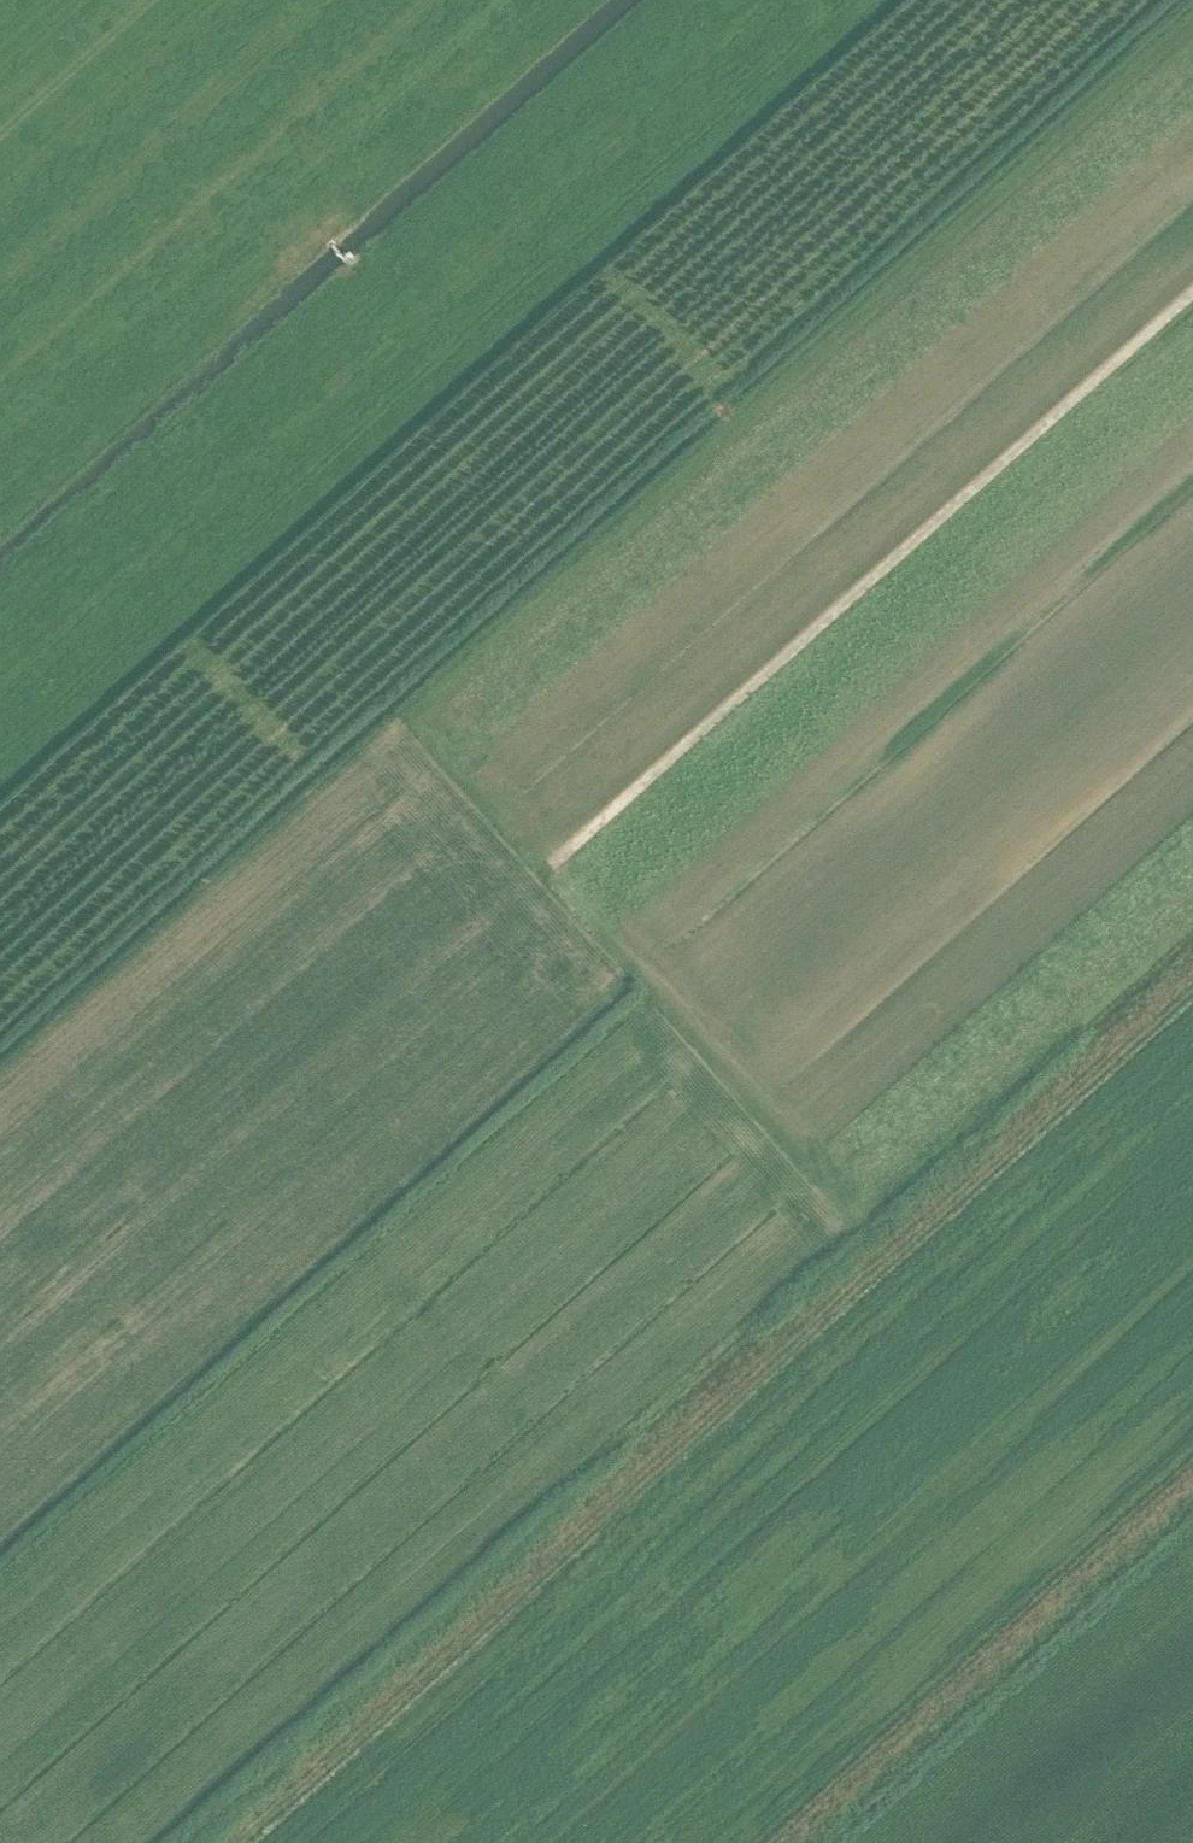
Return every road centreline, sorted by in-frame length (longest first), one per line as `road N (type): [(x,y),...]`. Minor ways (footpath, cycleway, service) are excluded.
road 1 (track): [(1192,296),(555,862)]

